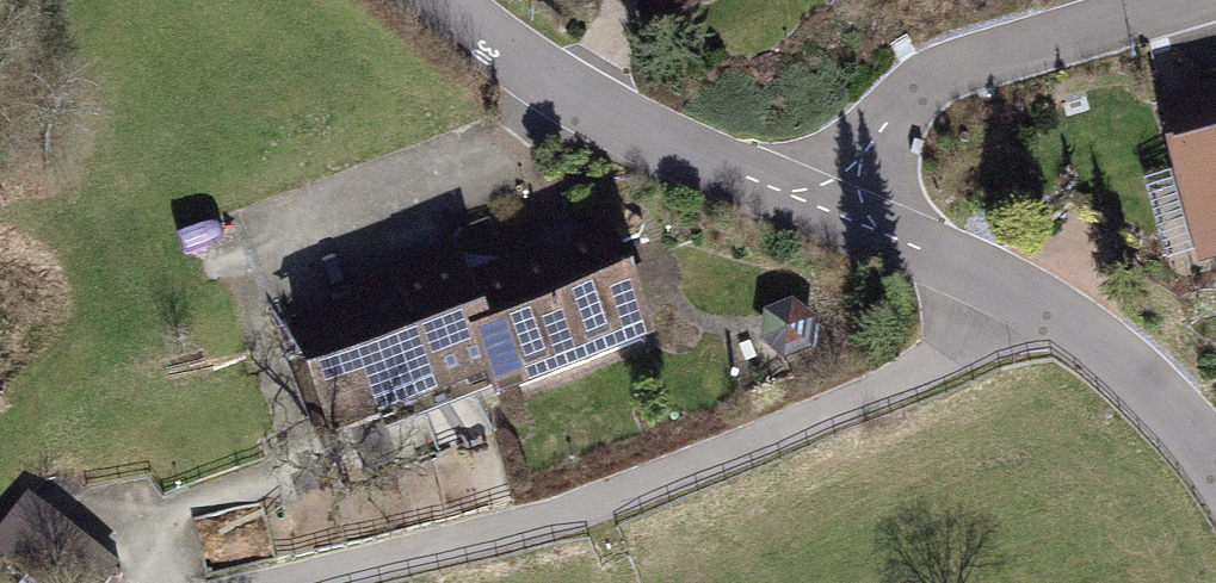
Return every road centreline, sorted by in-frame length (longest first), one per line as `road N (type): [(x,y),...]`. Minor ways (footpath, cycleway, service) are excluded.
road 1 (residential): [(288,582),(569,516),(949,361),(1026,308)]
road 2 (residential): [(448,0),(570,92),(809,190)]
road 3 (residential): [(809,190),(932,65),(1148,0)]
road 4 (residential): [(1026,308),(1110,353),(1215,481)]
road 5 (residential): [(809,190),(1026,308)]

